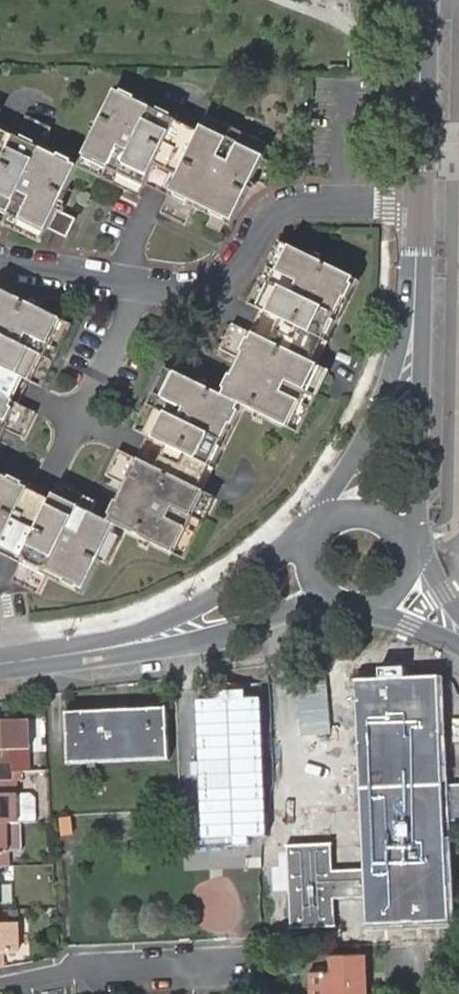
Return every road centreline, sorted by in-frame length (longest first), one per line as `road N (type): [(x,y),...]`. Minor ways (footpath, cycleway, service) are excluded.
road 1 (tertiary): [(413,312),(423,0)]
road 2 (tertiary): [(413,312),(372,430),(315,531)]
road 3 (tertiary): [(402,539),(422,405),(413,312)]
road 4 (residential): [(0,989),(77,975),(223,970)]
road 5 (tertiary): [(312,539),(117,648)]
road 6 (tertiary): [(117,648),(214,640),(328,605)]

